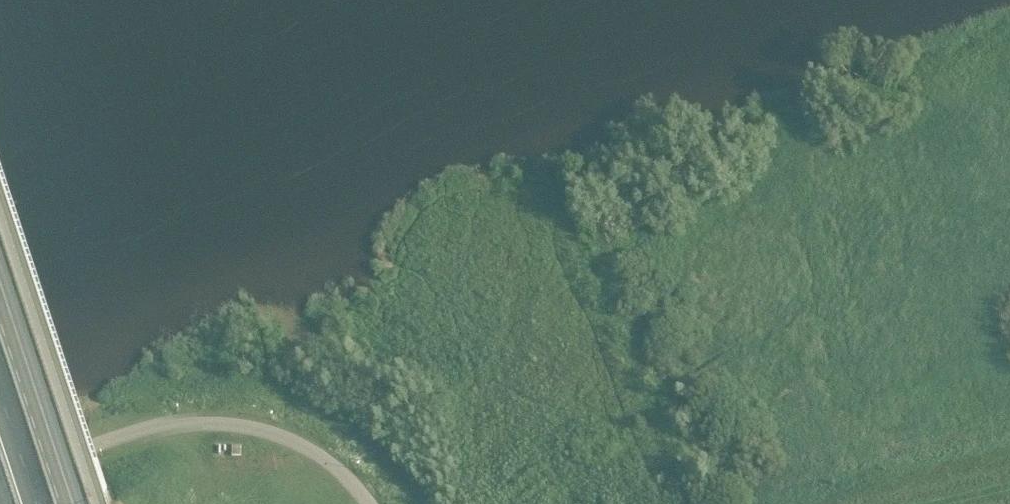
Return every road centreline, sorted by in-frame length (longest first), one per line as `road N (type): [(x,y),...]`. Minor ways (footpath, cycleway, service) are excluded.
road 1 (unclassified): [(0,475),(165,423),(223,418),(317,450),(368,503)]
road 2 (secondary): [(73,503),(0,282)]
road 3 (track): [(1009,473),(878,503)]

